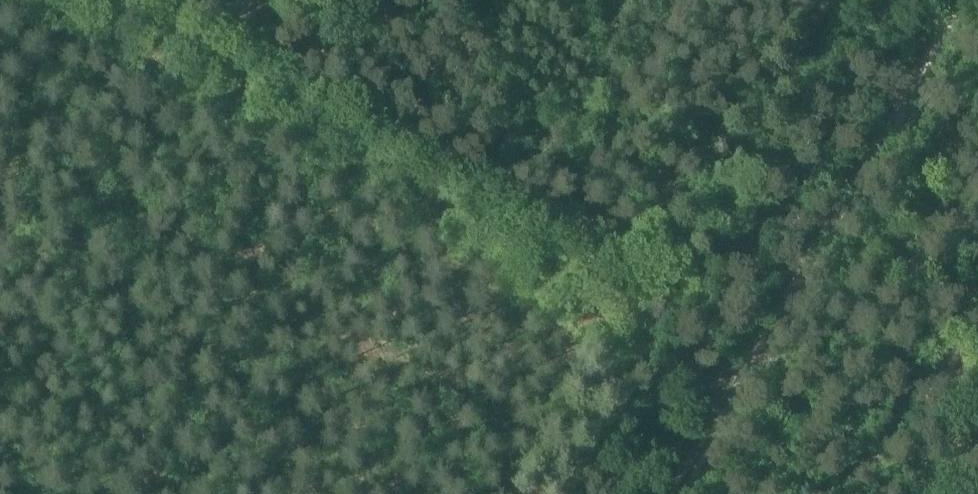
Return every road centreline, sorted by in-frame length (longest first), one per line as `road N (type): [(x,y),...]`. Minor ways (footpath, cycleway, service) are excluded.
road 1 (track): [(812,0),(635,296)]
road 2 (track): [(635,296),(525,493)]

